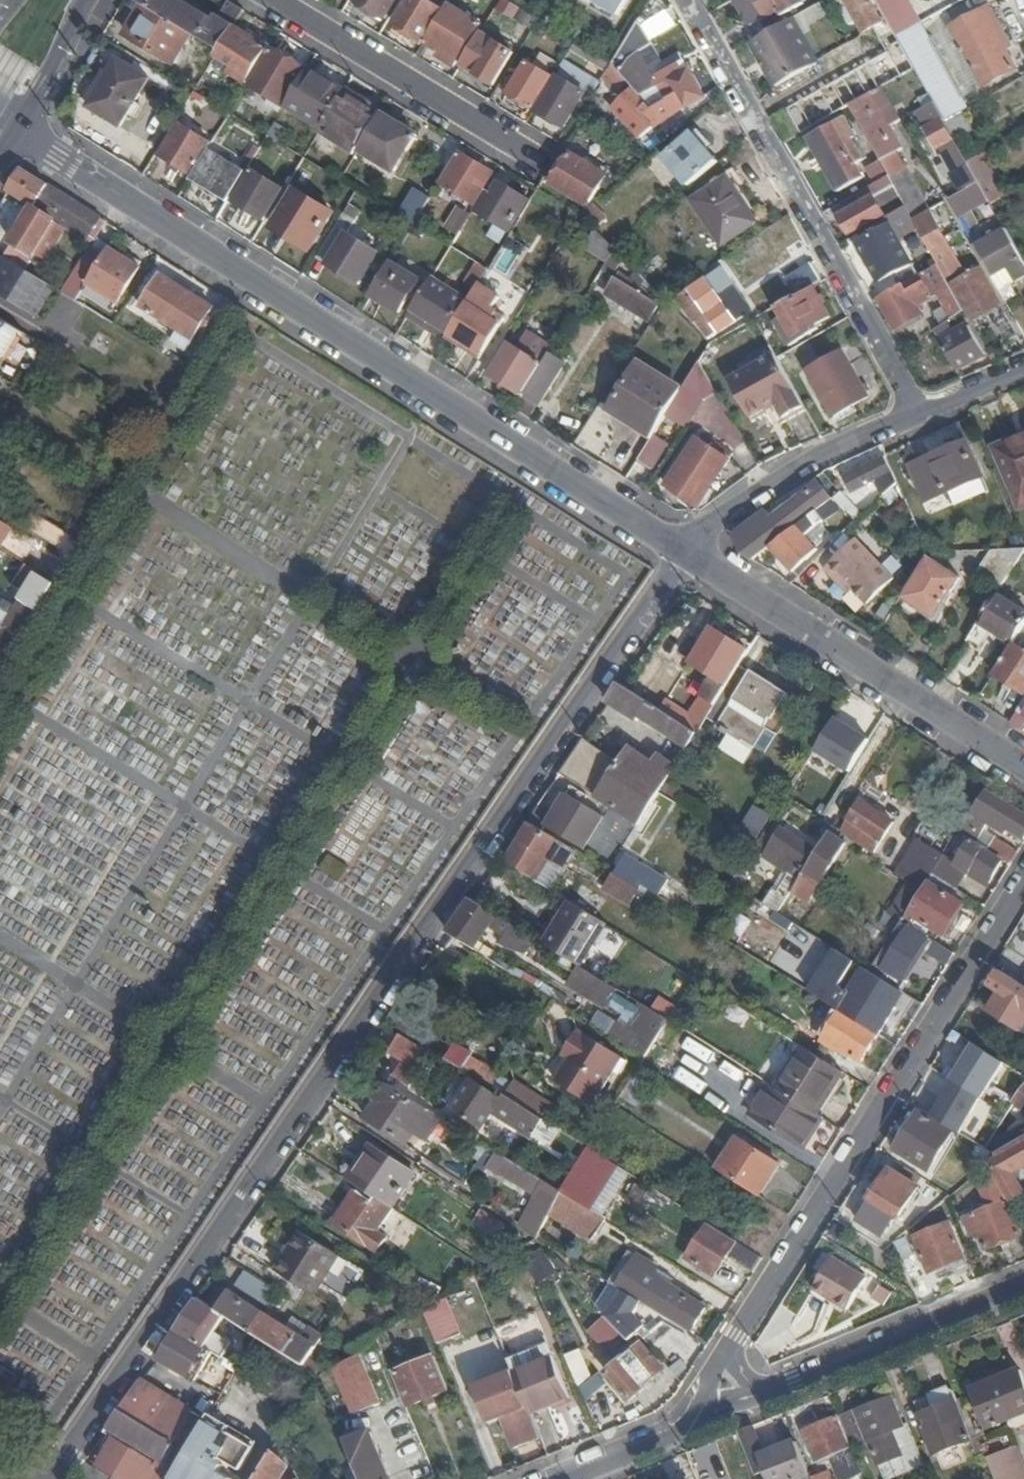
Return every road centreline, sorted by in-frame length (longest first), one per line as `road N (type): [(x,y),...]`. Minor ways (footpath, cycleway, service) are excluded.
road 1 (residential): [(49,1478),(683,554)]
road 2 (residential): [(20,131),(683,554)]
road 3 (residential): [(714,1382),(1023,886)]
road 4 (residential): [(917,417),(686,0)]
road 5 (residential): [(683,554),(1023,767)]
road 6 (residential): [(1023,1289),(768,1393),(714,1382)]
road 7 (residential): [(276,0),(528,155)]
road 8 (residential): [(683,554),(727,511),(796,466),(917,417)]
road 9 (residential): [(714,1382),(706,1412),(685,1433),(574,1478)]
road 10 (secondary): [(20,131),(88,0)]

